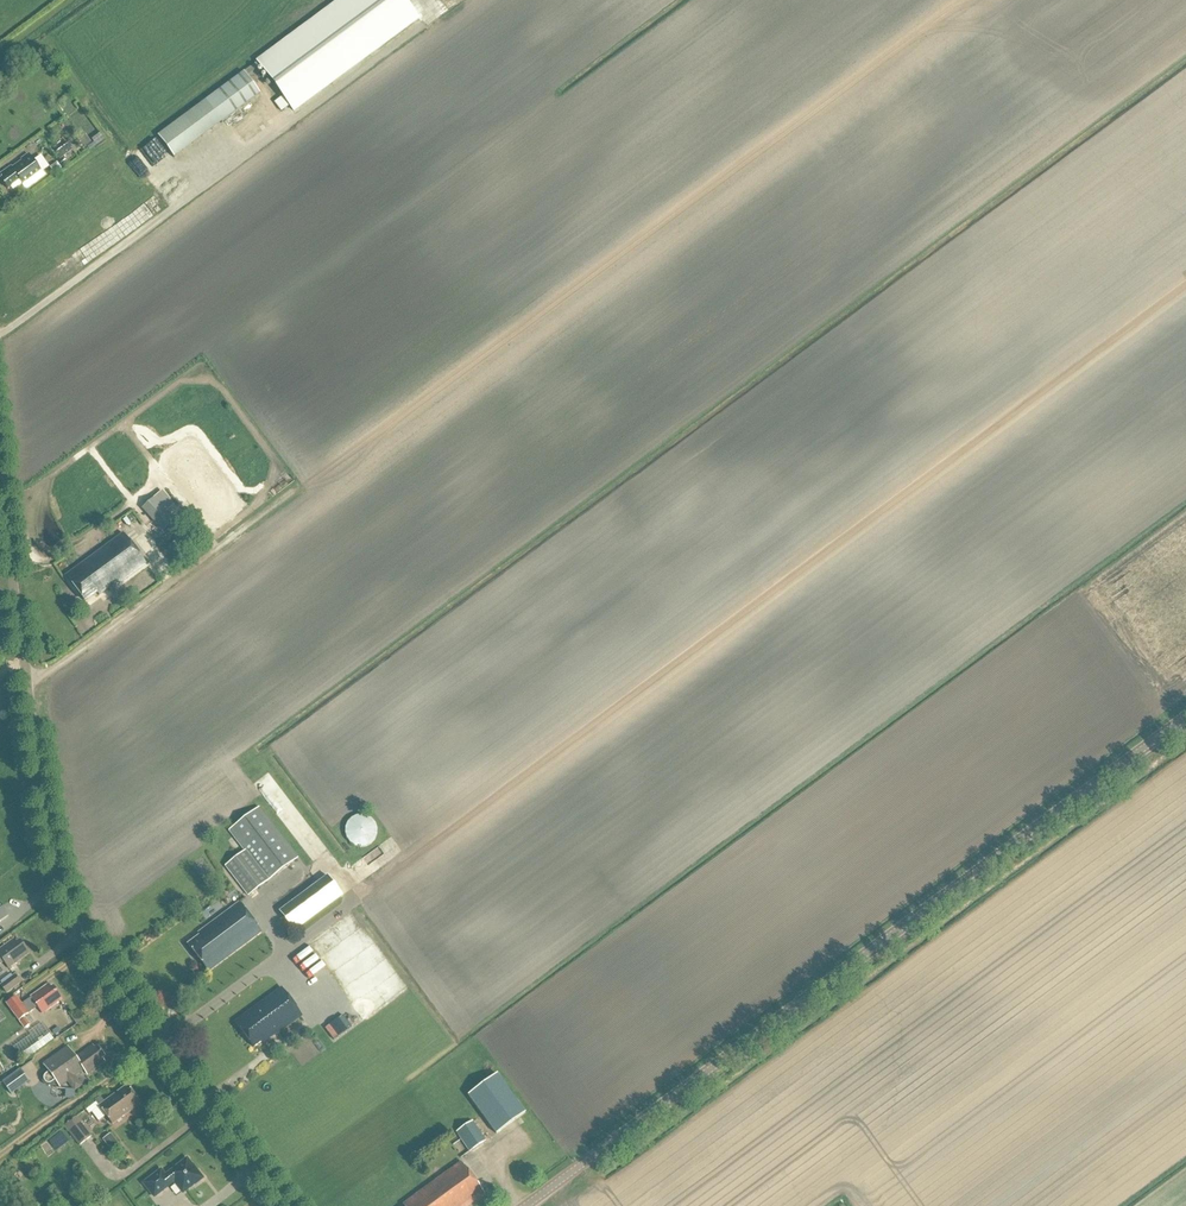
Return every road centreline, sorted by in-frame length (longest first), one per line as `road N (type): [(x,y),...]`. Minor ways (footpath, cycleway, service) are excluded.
road 1 (track): [(1185,290),(353,903)]
road 2 (tertiary): [(529,1205),(1185,720)]
road 3 (unclassified): [(285,1205),(100,966),(75,921),(43,800),(0,484)]

